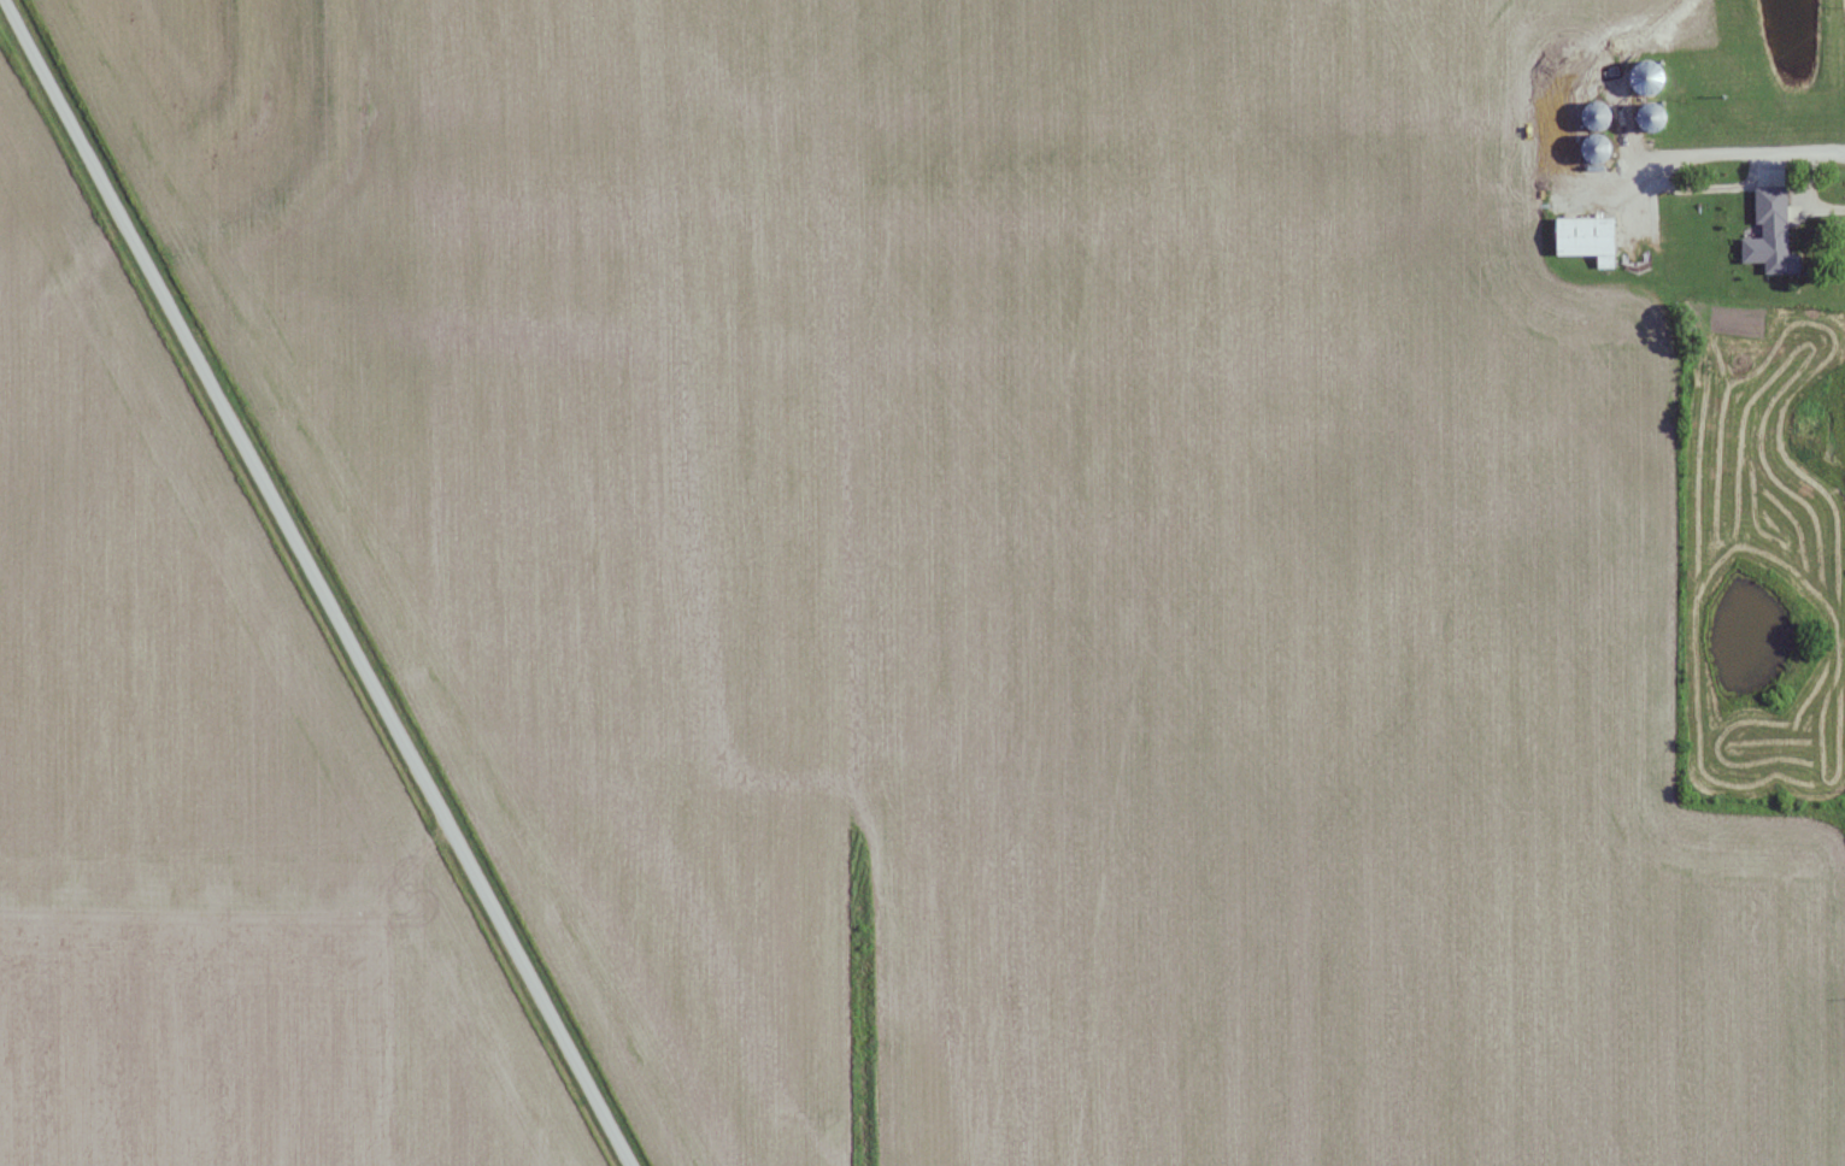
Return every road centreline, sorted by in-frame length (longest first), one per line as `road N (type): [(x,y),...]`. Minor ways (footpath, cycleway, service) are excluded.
road 1 (residential): [(630,1165),(6,0)]

